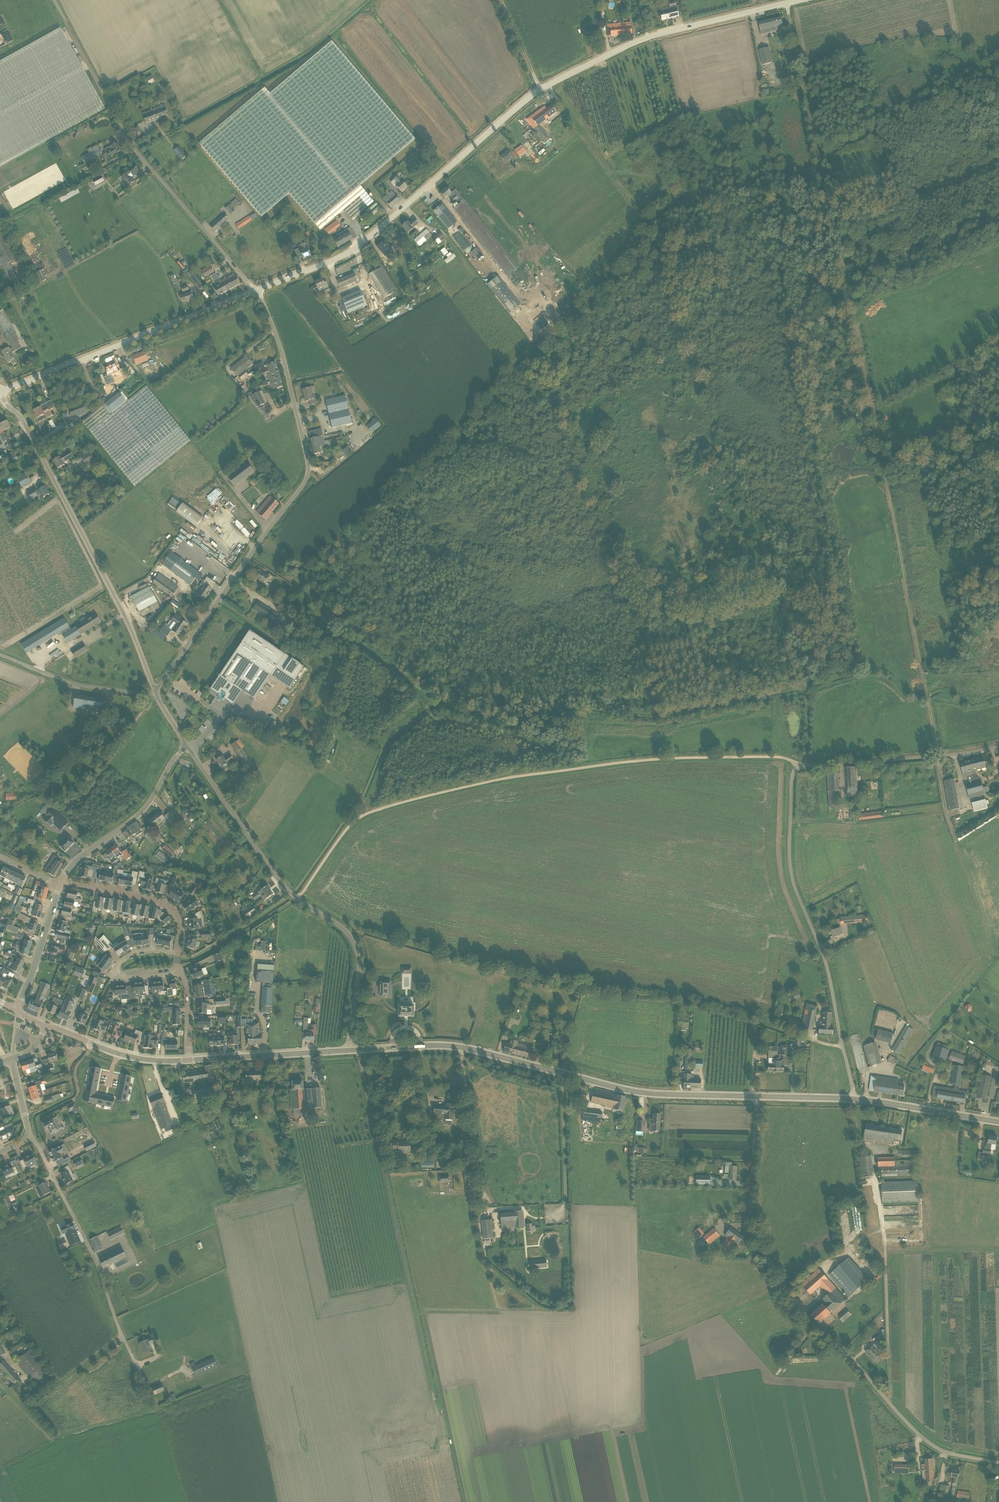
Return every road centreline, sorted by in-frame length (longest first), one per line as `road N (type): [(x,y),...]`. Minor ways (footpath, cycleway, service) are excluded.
road 1 (unclassified): [(788,4),(939,755)]
road 2 (tertiary): [(256,291),(356,248),(540,89),(644,37),(788,4)]
road 3 (track): [(798,768),(773,757),(673,758),(504,779),(402,802),(355,822),(298,900)]
road 4 (unclassified): [(998,1464),(933,1447),(851,1356),(806,1322),(783,1288),(751,1215),(757,1097)]
road 5 (unclassified): [(157,694),(307,478),(285,365),(256,291)]
road 6 (unclassified): [(844,1048),(826,959),(792,874),(792,777),(807,765),(939,755)]
road 7 (tertiary): [(757,1097),(649,1094),(463,1047),(350,1050)]
road 8 (unclassified): [(350,1050),(357,963),(348,933),(276,877),(186,741)]
road 9 (unclassified): [(157,694),(117,603),(0,391)]
road 10 (track): [(662,434),(696,538),(704,547),(753,553),(806,697)]
road 11 (unclassified): [(149,1394),(92,1254),(29,1136)]
road 12 (tertiary): [(0,391),(256,291)]
road 13 (unclassified): [(61,883),(79,859),(142,813),(186,741)]
road 14 (unclassified): [(256,291),(134,146)]
road 15 (residential): [(177,952),(182,927),(173,906),(135,892),(61,883)]
road 16 (unclassified): [(157,694),(73,684),(0,655)]
road 17 (tertiary): [(350,1050),(193,1059)]
road 18 (tertiary): [(193,1059),(128,1054),(45,1025)]
road 19 (tertiary): [(998,1122),(853,1099)]
road 20 (residential): [(184,975),(132,980),(117,972),(135,953),(177,952)]
road 21 (unclassified): [(17,1010),(61,883)]

